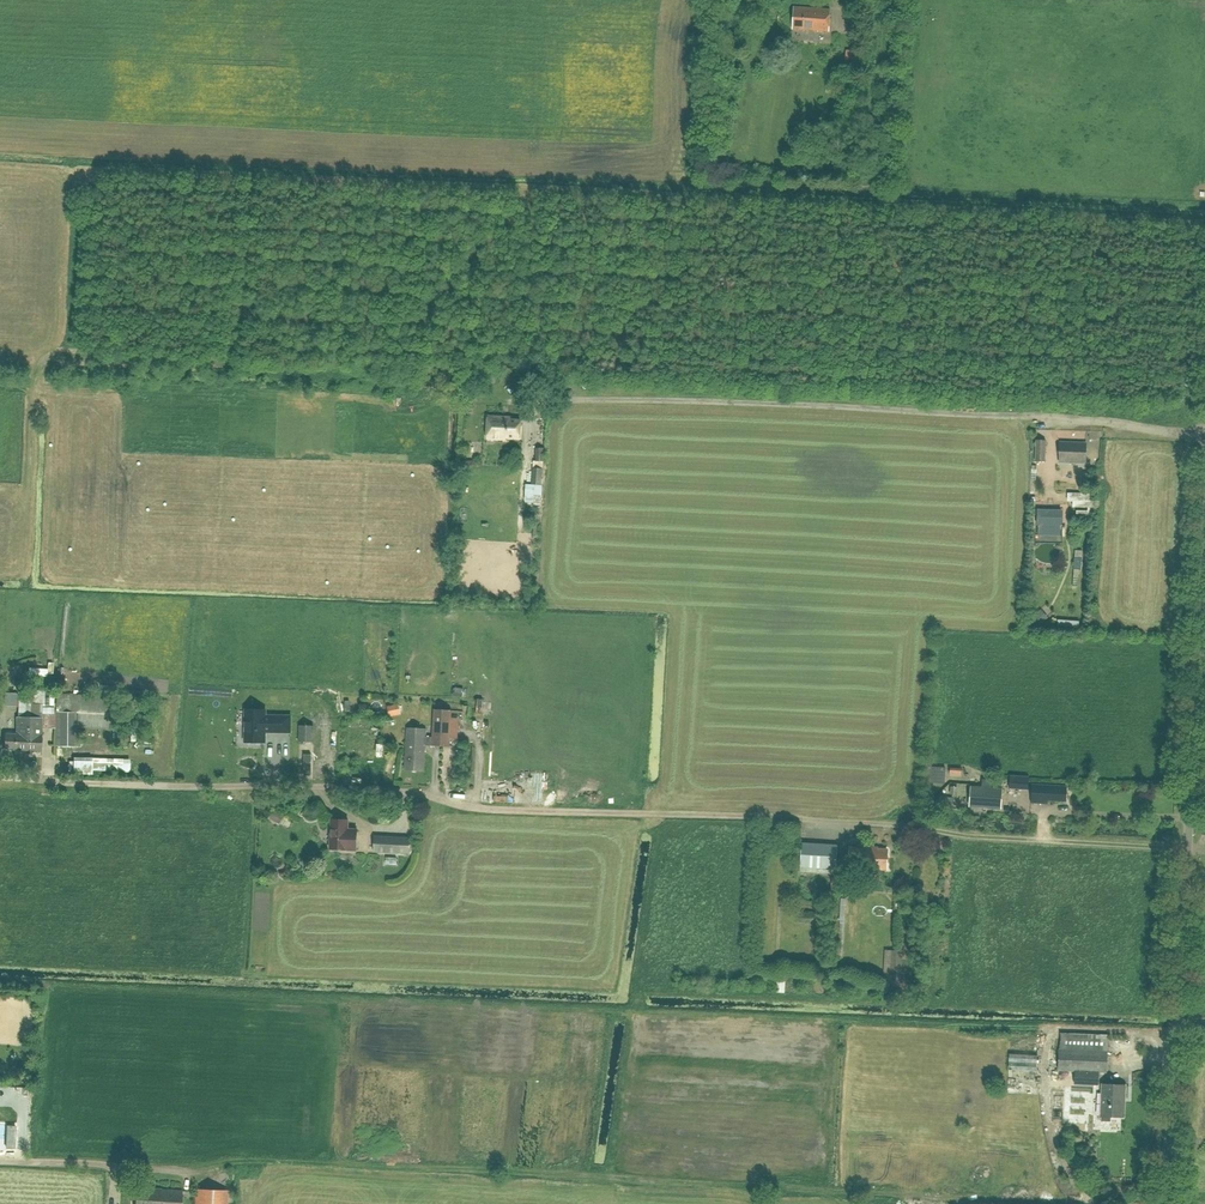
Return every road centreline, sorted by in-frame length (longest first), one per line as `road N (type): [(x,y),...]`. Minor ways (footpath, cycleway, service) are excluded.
road 1 (track): [(0,776),(411,790),(480,808),(773,816),(1187,848)]
road 2 (track): [(1103,1203),(285,1163),(214,1171),(0,1159)]
road 3 (track): [(1050,1028),(344,998)]
road 4 (track): [(531,416),(532,400),(650,399),(1056,417),(1204,435)]
road 5 (unclassified): [(1167,1203),(1204,563)]
road 6 (track): [(0,378),(532,400)]
road 7 (track): [(609,1177),(639,993)]
road 8 (track): [(834,1018),(826,1189)]

